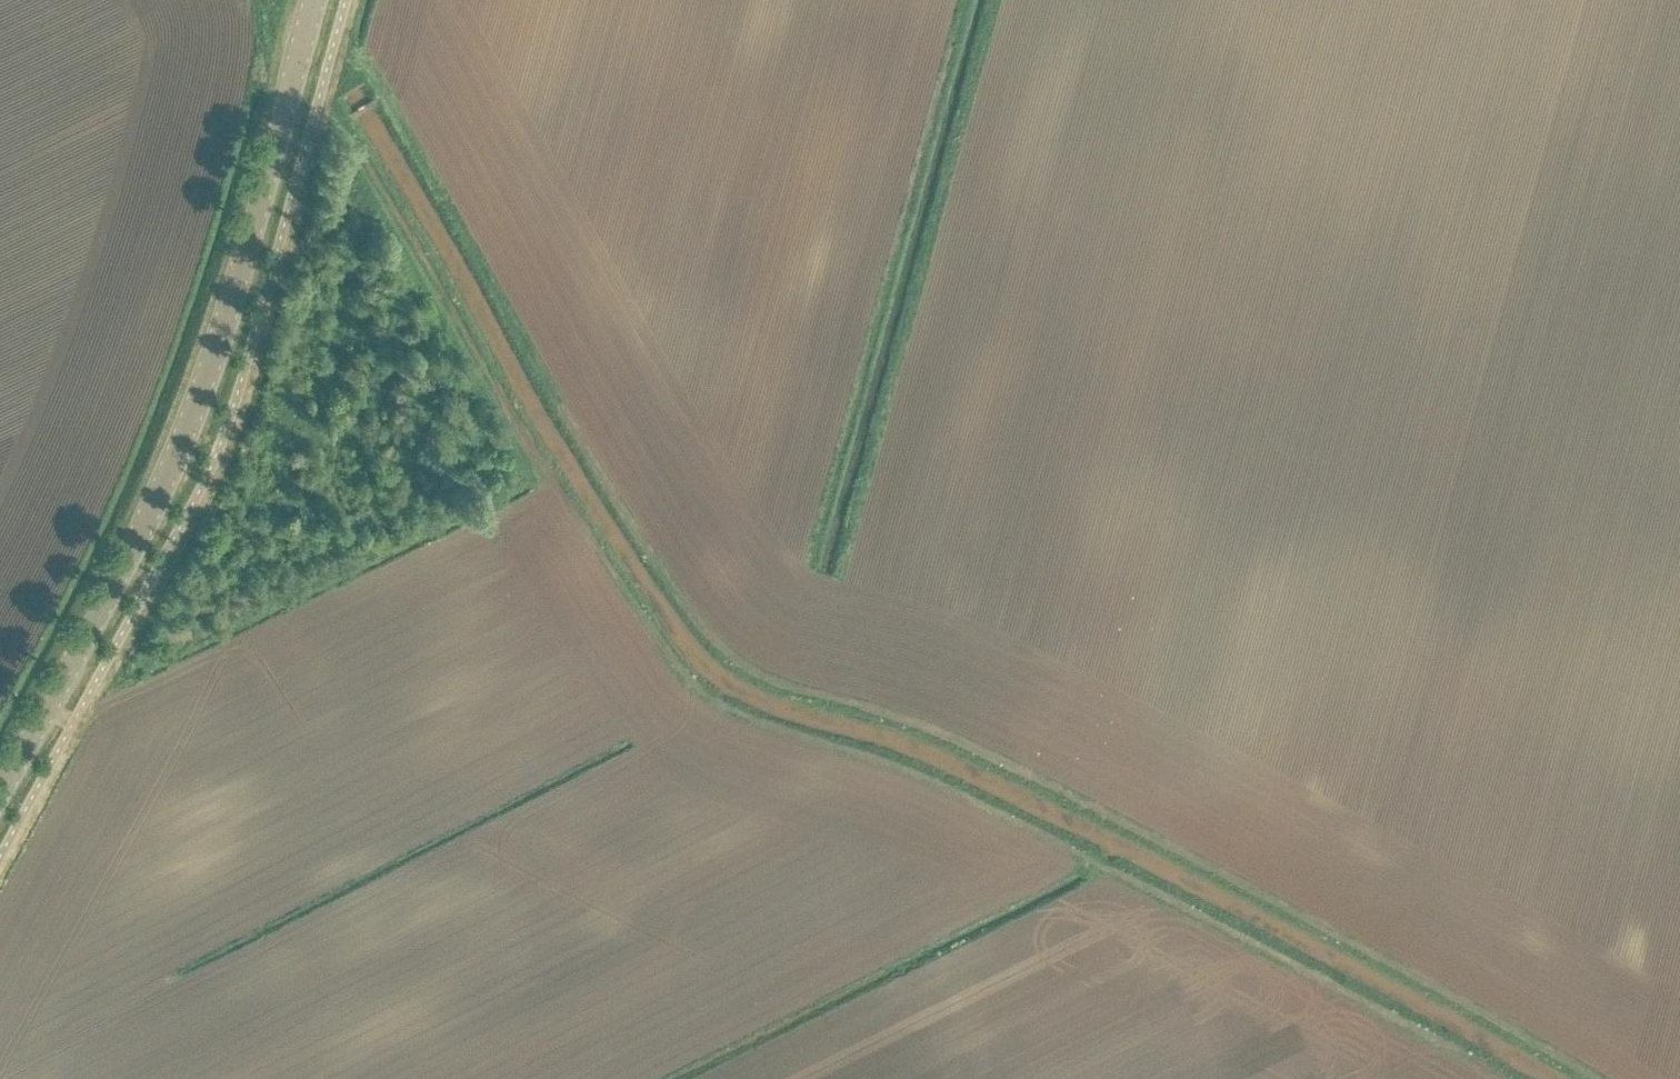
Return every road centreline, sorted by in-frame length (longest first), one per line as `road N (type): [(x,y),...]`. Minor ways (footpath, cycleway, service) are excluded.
road 1 (secondary): [(0,813),(162,484),(239,276),(314,0)]

